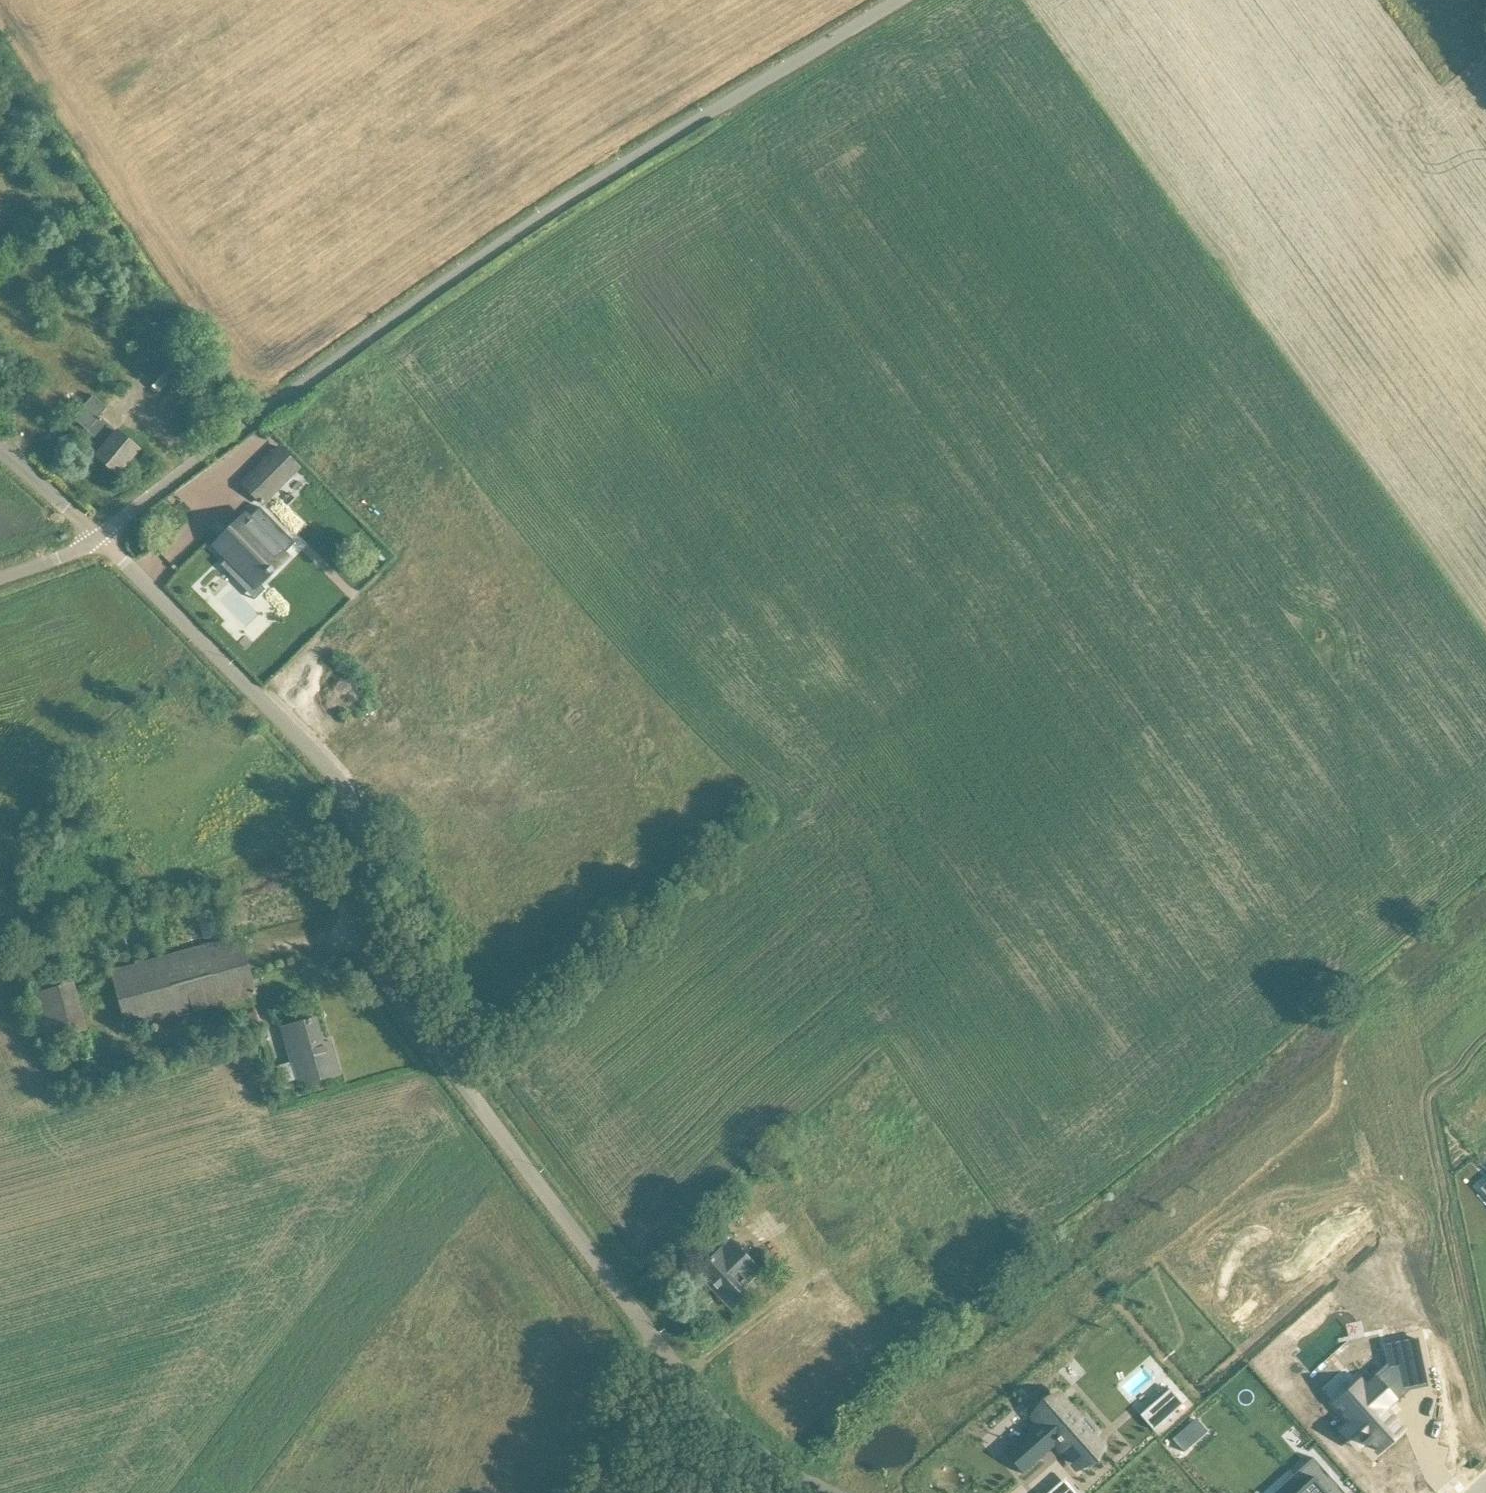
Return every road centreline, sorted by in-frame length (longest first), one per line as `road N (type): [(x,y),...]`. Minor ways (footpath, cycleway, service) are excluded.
road 1 (unclassified): [(655,1340),(355,934),(344,903),(355,825),(345,787),(97,537)]
road 2 (unclassified): [(97,537),(597,179),(896,0)]
road 3 (unclassified): [(832,1492),(752,1447),(655,1340)]
road 4 (unclassified): [(603,1492),(655,1340)]
road 5 (unclassified): [(97,537),(0,451)]

